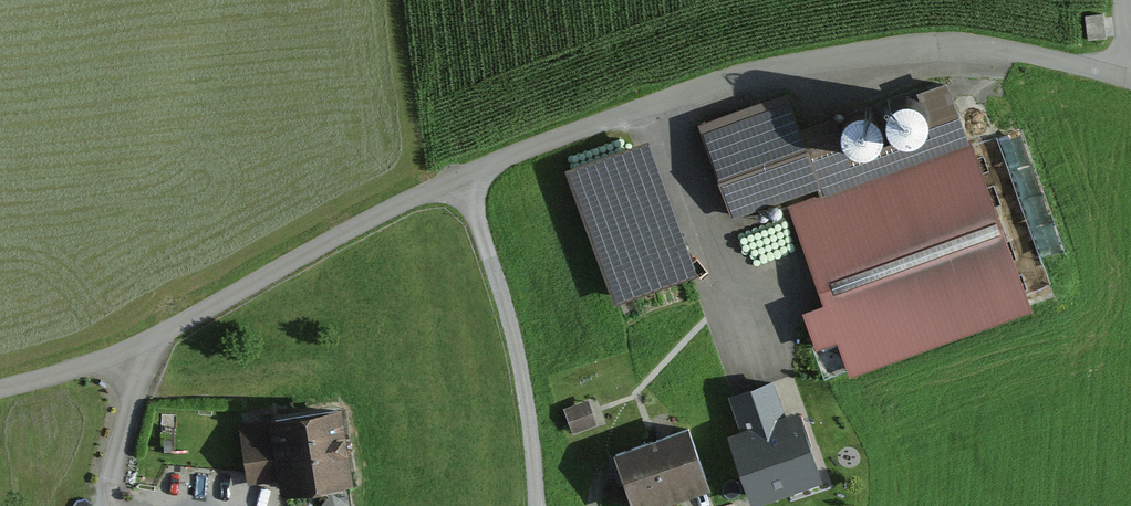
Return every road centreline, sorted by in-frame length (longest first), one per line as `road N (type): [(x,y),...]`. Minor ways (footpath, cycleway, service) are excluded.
road 1 (track): [(462,177),(146,344),(0,391)]
road 2 (track): [(538,505),(529,418),(462,177)]
road 3 (track): [(146,344),(106,505)]

